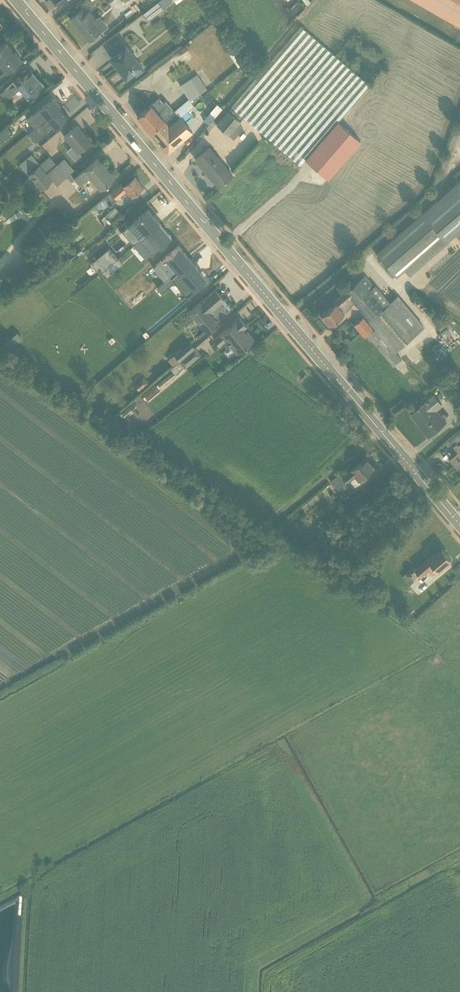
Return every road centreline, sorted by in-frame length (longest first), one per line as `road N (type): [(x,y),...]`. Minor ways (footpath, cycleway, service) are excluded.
road 1 (secondary): [(459,526),(15,0)]

